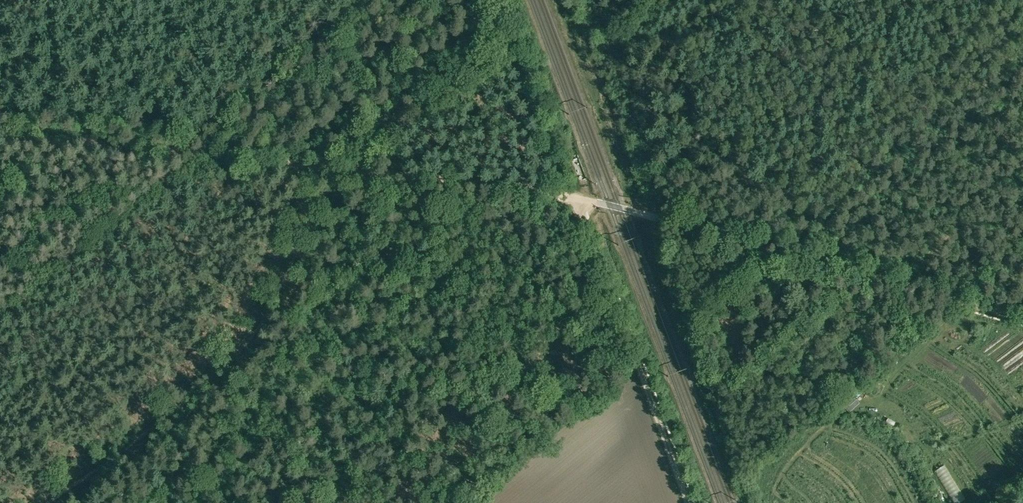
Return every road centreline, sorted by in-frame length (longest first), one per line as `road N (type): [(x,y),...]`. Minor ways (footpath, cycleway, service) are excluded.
road 1 (track): [(479,0),(492,52),(314,197),(276,275),(226,345),(27,502)]
road 2 (track): [(0,135),(570,199)]
road 3 (track): [(684,223),(1022,317)]
road 4 (track): [(688,502),(570,199)]

